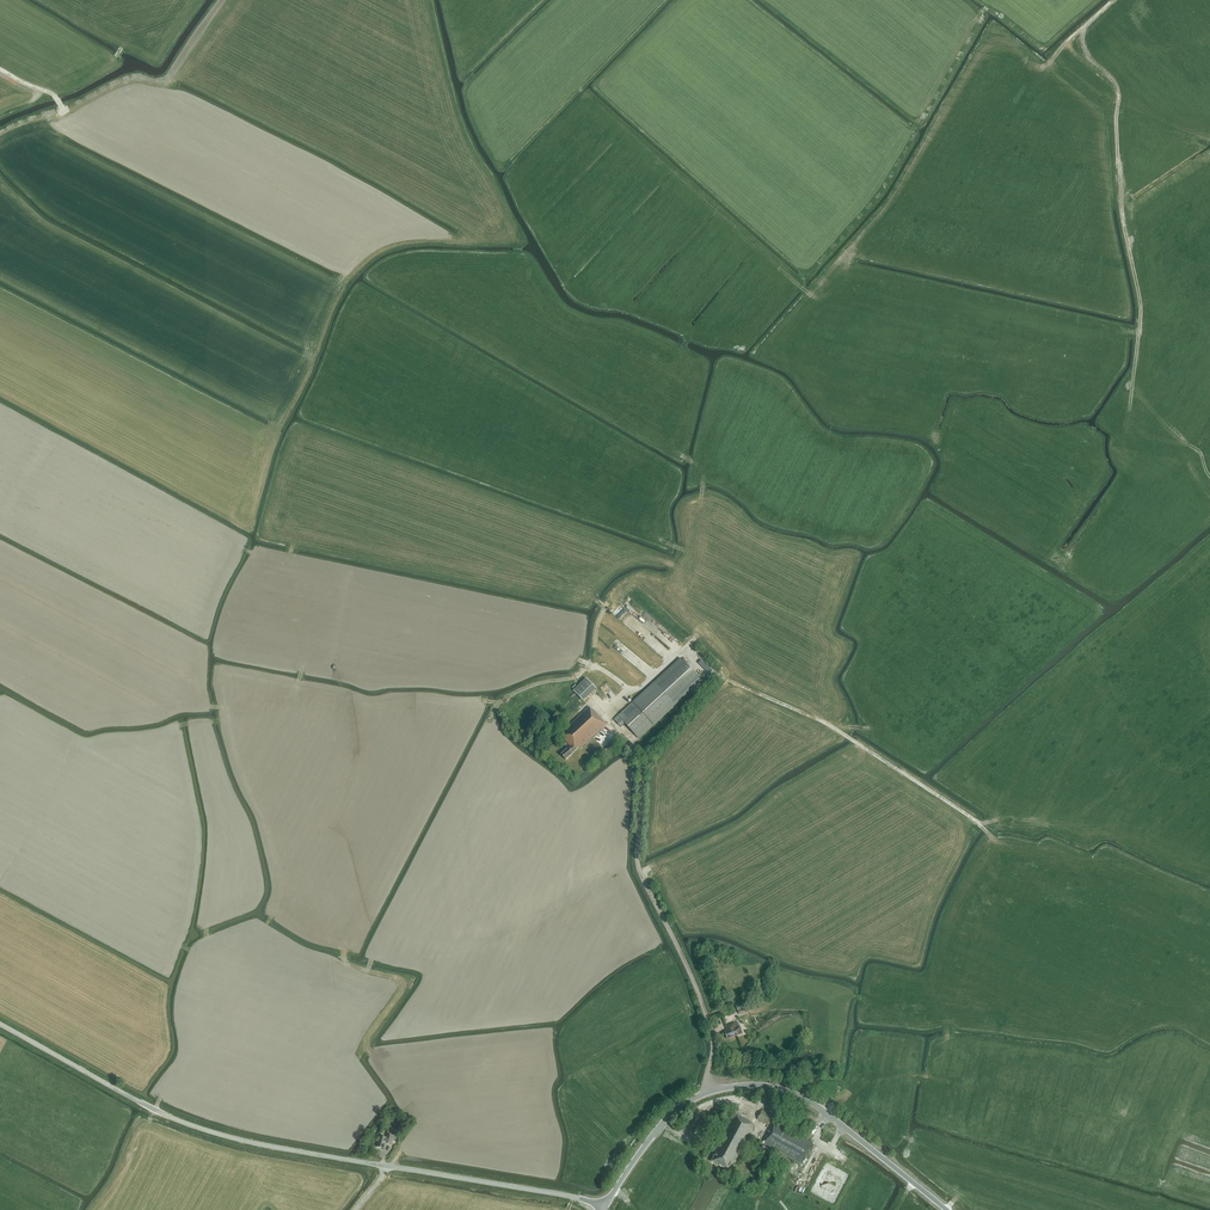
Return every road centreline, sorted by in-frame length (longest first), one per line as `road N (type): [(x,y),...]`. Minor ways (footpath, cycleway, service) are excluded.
road 1 (tertiary): [(605,1208),(205,1130),(0,1024)]
road 2 (track): [(1065,42),(1119,102),(1118,184),(1140,321),(1127,418),(1138,434),(1187,444),(1209,476)]
road 3 (tertiary): [(946,1209),(804,1098),(759,1085),(707,1094),(675,1112),(605,1208)]

